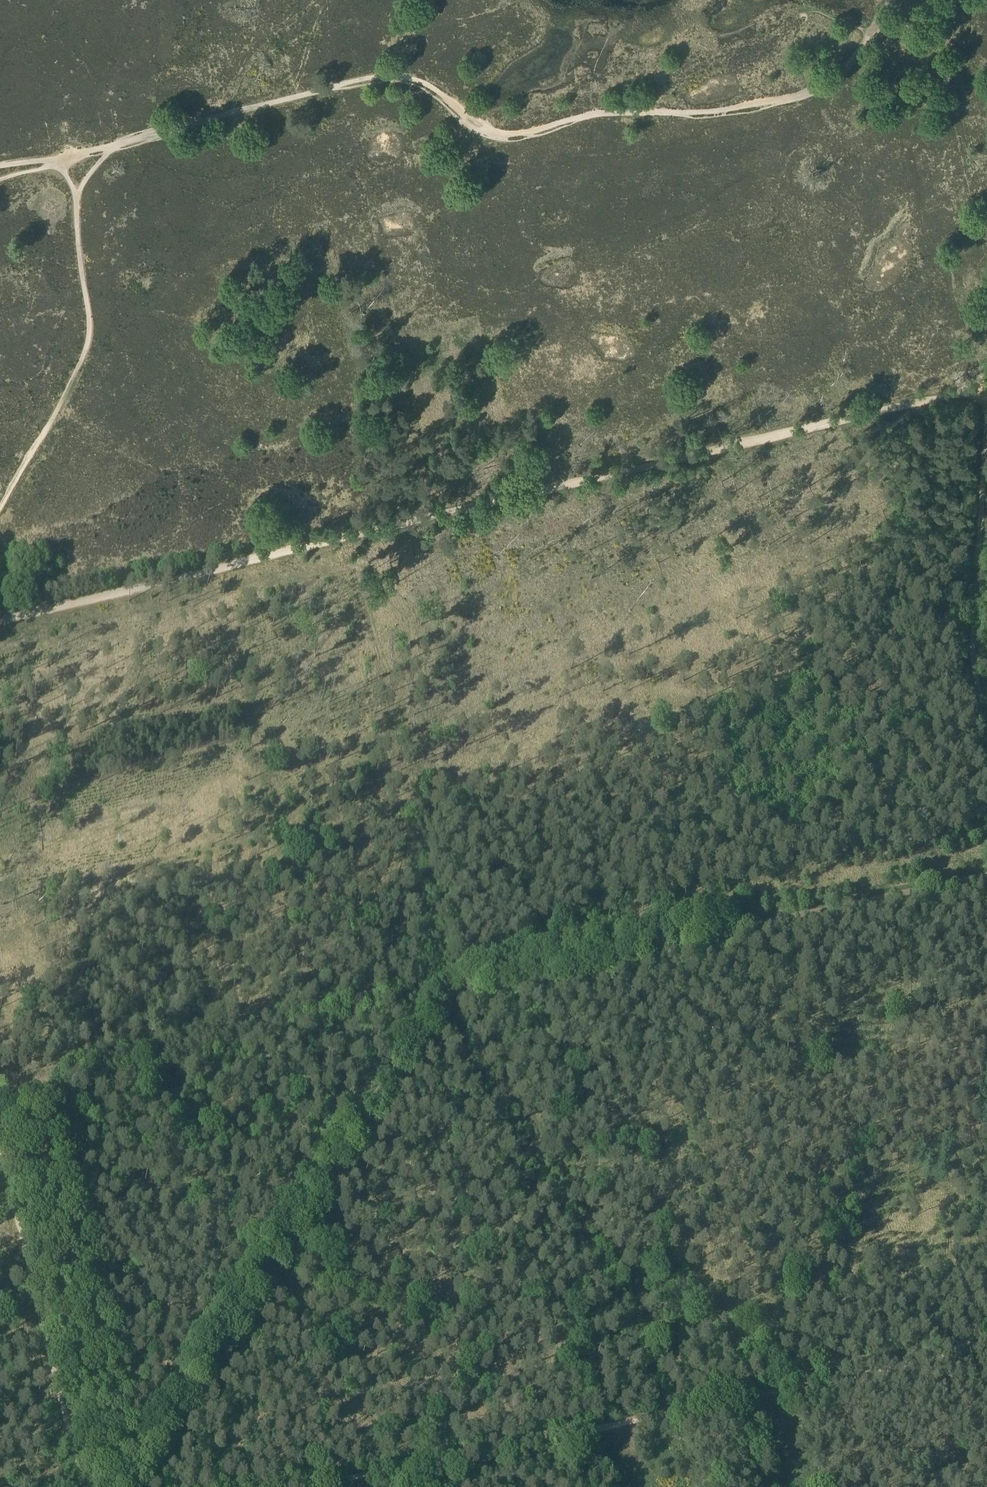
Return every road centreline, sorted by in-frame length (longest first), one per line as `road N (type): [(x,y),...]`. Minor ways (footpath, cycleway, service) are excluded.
road 1 (unclassified): [(127,1486),(440,1009),(459,993),(986,876)]
road 2 (track): [(986,389),(0,624)]
road 3 (track): [(126,143),(405,78),(514,138),(597,115),(703,114),(803,96),(838,75),(890,0)]
road 4 (track): [(511,1449),(986,1346)]
road 5 (track): [(667,1413),(623,1309),(510,1129),(448,1000)]
road 6 (track): [(0,1144),(84,1486)]
road 7 (track): [(77,195),(91,338),(0,508)]
road 8 (track): [(986,477),(975,644),(986,706)]
road 9 (track): [(331,1486),(511,1449)]

